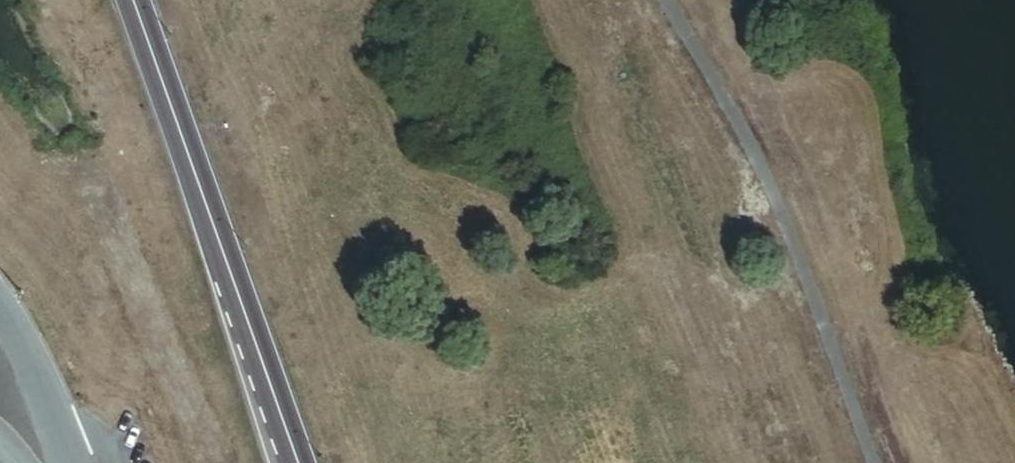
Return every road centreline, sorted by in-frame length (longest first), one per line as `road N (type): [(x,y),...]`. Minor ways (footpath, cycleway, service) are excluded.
road 1 (tertiary): [(134,0),(297,462)]

